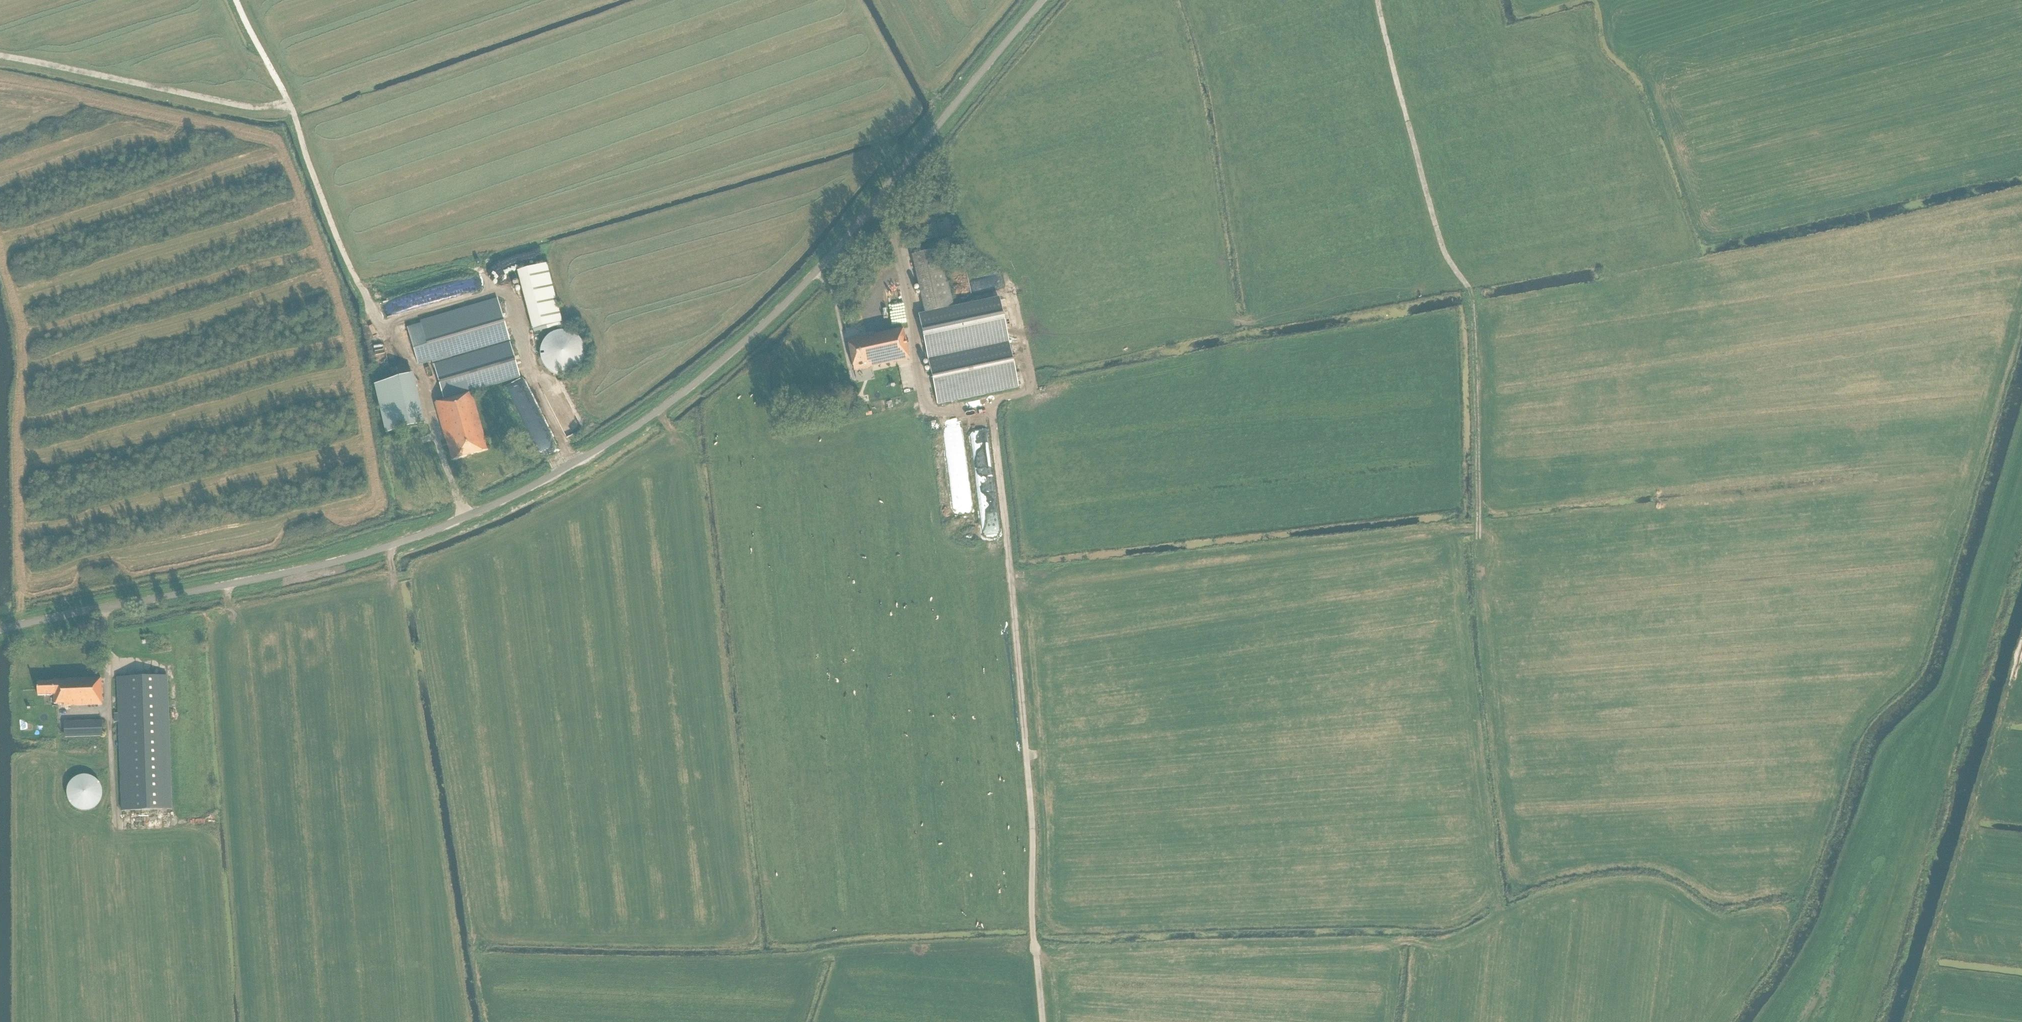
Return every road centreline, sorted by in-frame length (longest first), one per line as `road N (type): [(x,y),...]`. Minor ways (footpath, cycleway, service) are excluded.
road 1 (tertiary): [(0,629),(354,556),(491,506),(609,443),(712,370),(797,291),(1042,0)]

